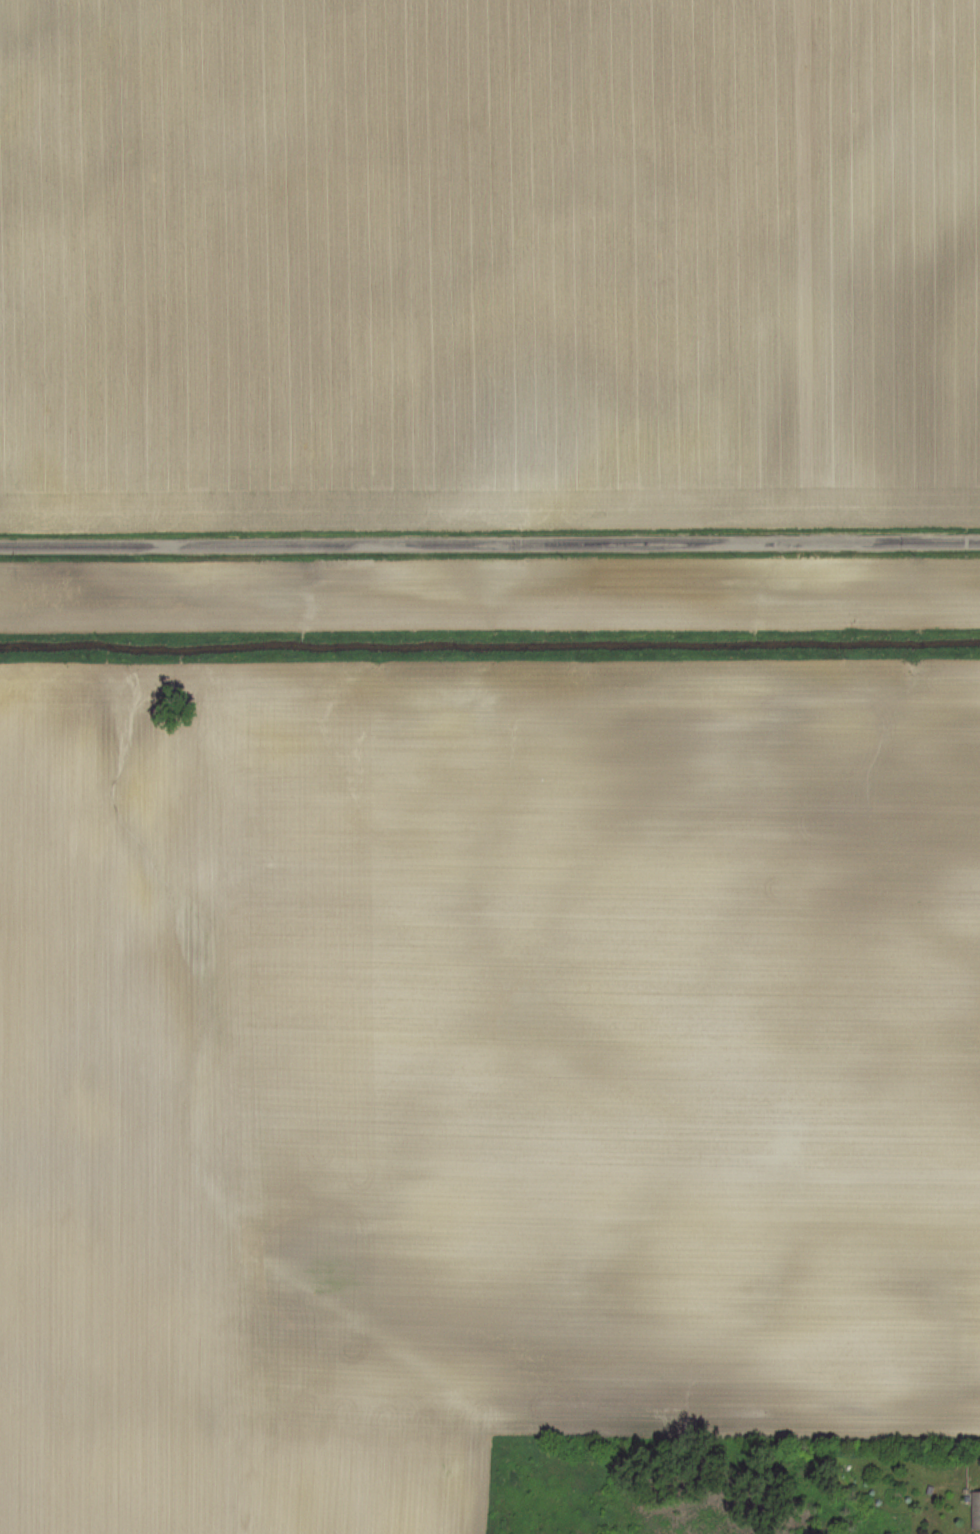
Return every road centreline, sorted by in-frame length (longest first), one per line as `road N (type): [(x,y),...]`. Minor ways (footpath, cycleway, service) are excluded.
road 1 (residential): [(979,540),(0,543)]

